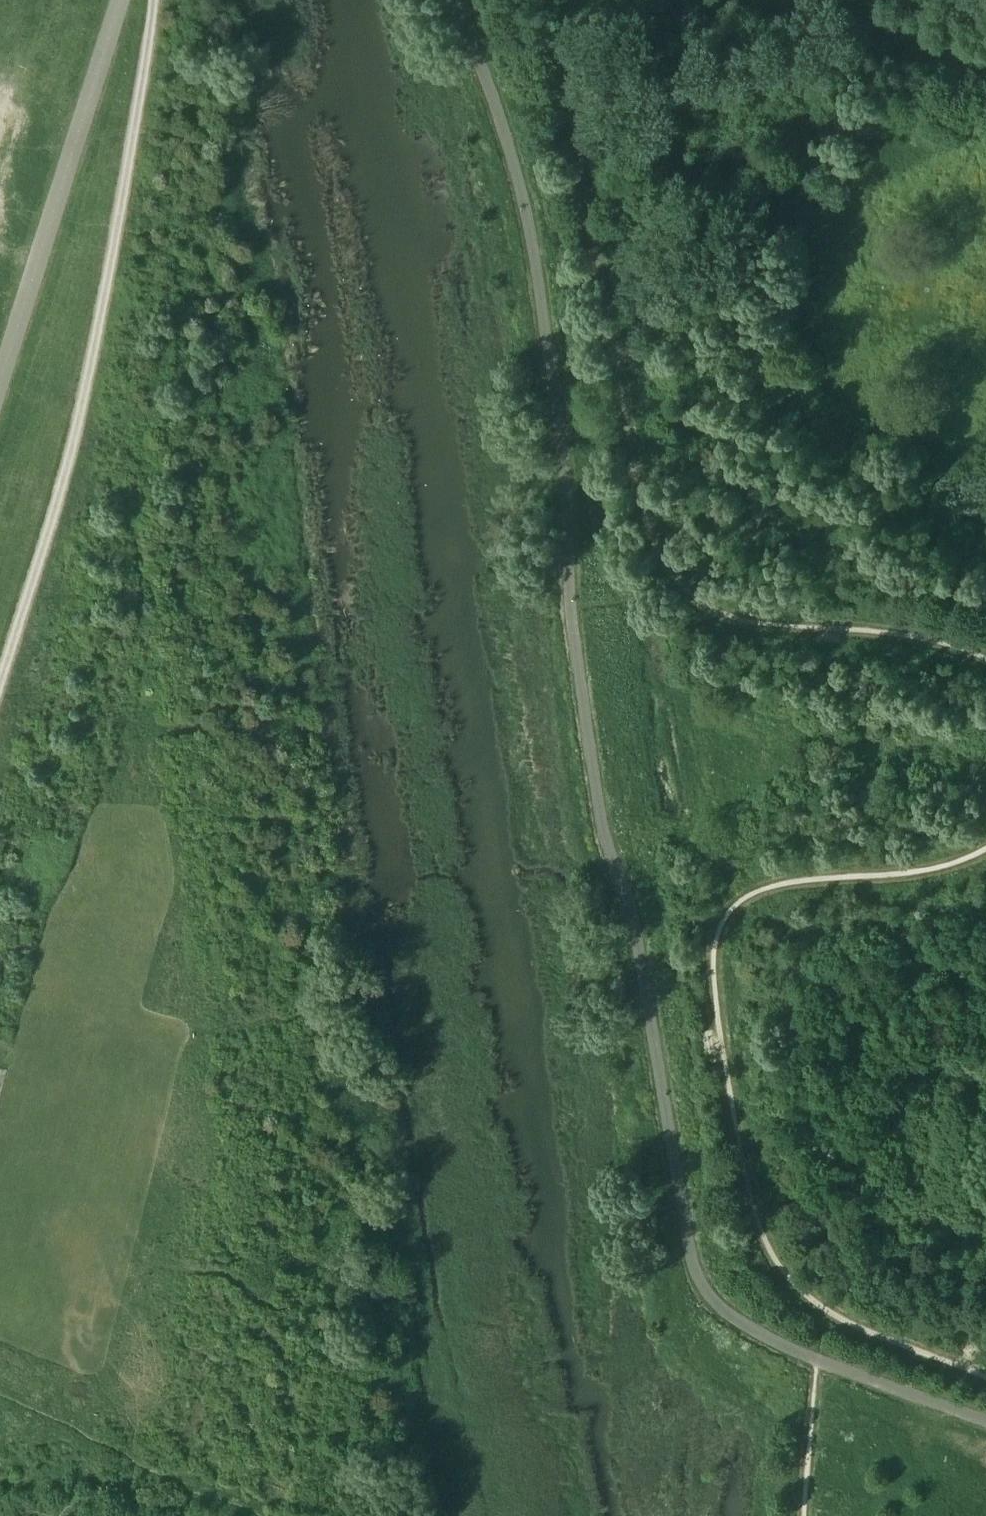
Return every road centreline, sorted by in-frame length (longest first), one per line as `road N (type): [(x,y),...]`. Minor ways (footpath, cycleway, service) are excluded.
road 1 (track): [(0,684),(67,494),(152,0)]
road 2 (unclassified): [(0,383),(119,0)]

